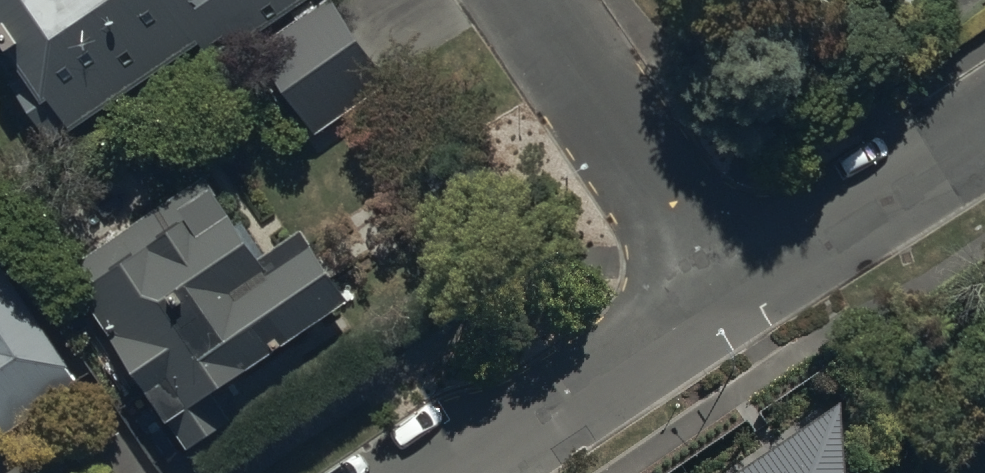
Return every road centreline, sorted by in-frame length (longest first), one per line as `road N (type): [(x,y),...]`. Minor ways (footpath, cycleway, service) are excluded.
road 1 (residential): [(527,0),(728,296)]
road 2 (residential): [(461,472),(728,296)]
road 3 (residential): [(728,296),(984,129)]

